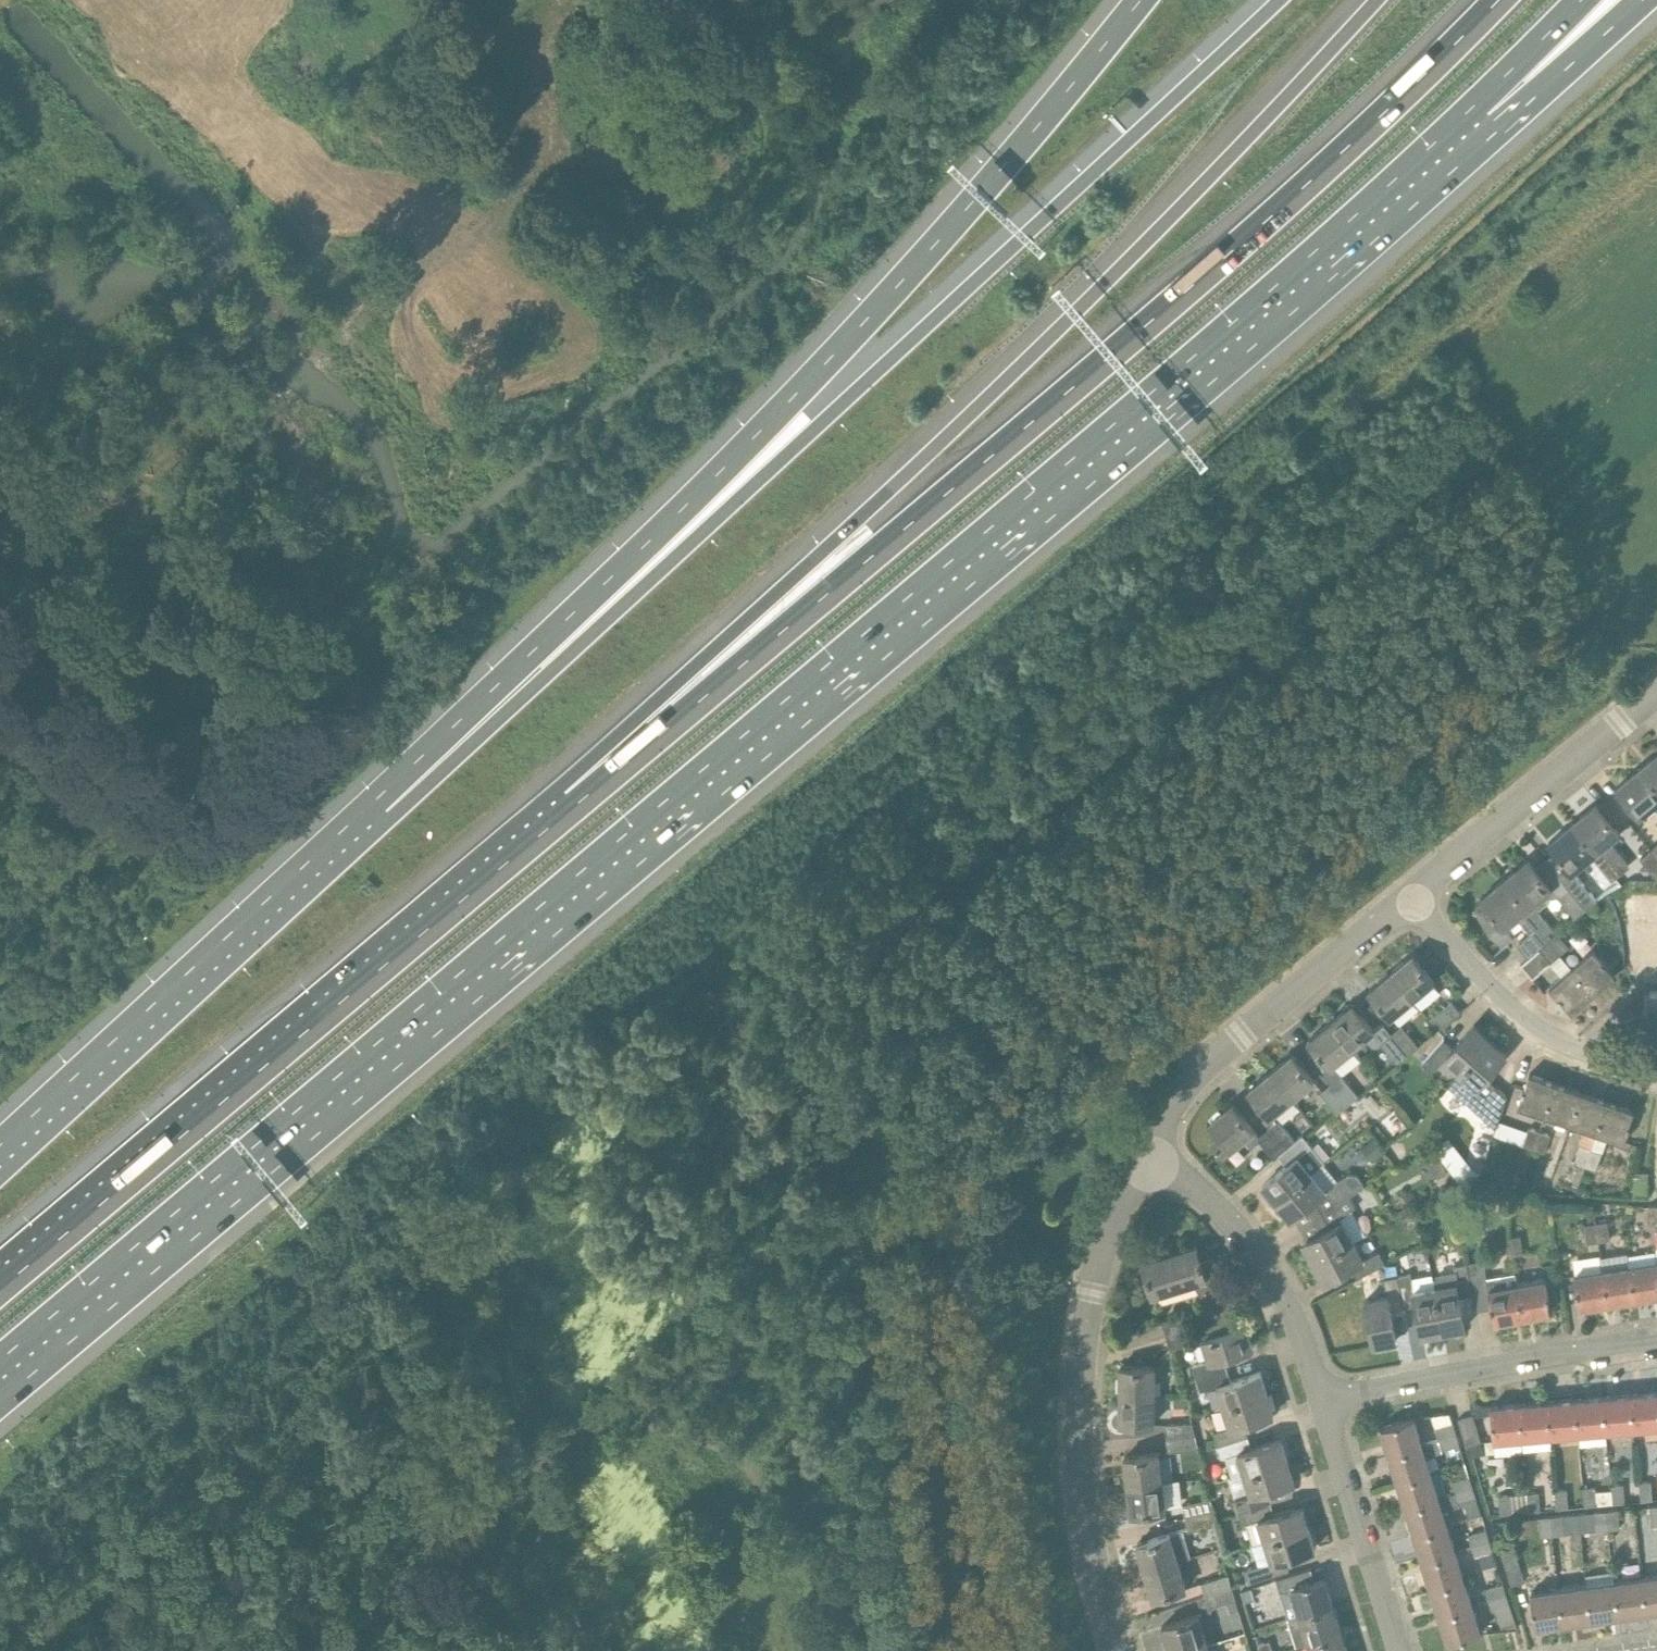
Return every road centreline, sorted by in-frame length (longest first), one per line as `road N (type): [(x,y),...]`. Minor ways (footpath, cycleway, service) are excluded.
road 1 (motorway): [(0,1379),(1254,325),(1485,118)]
road 2 (motorway): [(1498,0),(1167,299),(574,804)]
road 3 (motorway): [(1278,0),(714,521),(381,810)]
road 4 (motorway): [(1380,0),(1181,212),(781,587),(574,804)]
road 5 (trunk): [(1137,0),(870,313),(381,810)]
road 6 (motorway): [(574,804),(0,1288)]
road 7 (residential): [(1134,1650),(1091,1492),(1086,1430),(1098,1276),(1115,1211),(1148,1150)]
road 8 (trunk): [(381,810),(0,1154)]
road 9 (residential): [(1148,1150),(1231,1044),(1412,892)]
road 10 (residential): [(1330,1400),(1656,1344)]
road 11 (residential): [(1330,1400),(1306,1321),(1263,1242),(1191,1172),(1148,1150)]
road 12 (residential): [(1412,892),(1656,699)]
road 13 (residential): [(1656,1060),(1562,1037),(1509,1004),(1412,892)]
road 14 (residential): [(1404,1650),(1330,1400)]
road 15 (motorway): [(1485,118),(1640,0)]
road 16 (motorway): [(1485,118),(1588,0)]

